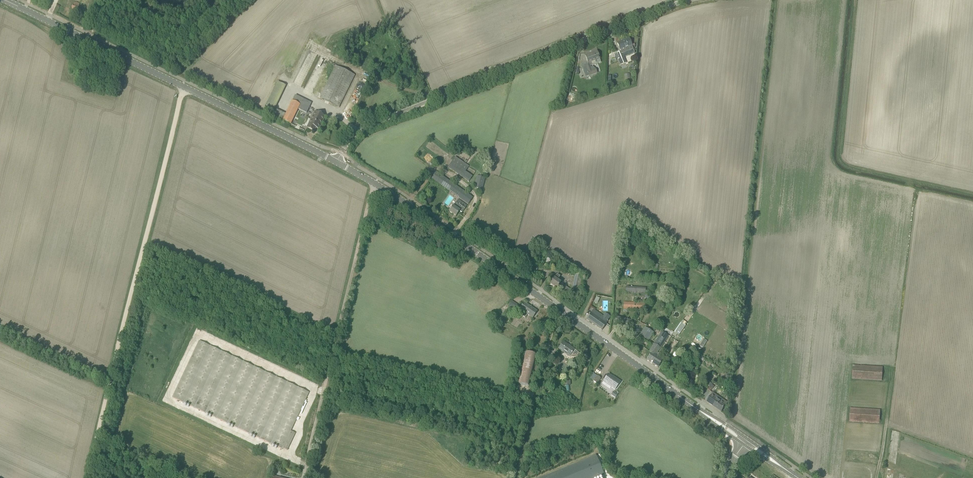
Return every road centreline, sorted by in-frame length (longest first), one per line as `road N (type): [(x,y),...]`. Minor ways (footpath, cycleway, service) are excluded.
road 1 (track): [(89,477),(188,82)]
road 2 (secondary): [(708,415),(374,184)]
road 3 (unclassified): [(335,162),(365,126),(687,0)]
road 4 (secondary): [(335,162),(4,0)]
road 5 (unclassified): [(320,477),(304,463),(374,184)]
road 6 (track): [(517,477),(560,310)]

